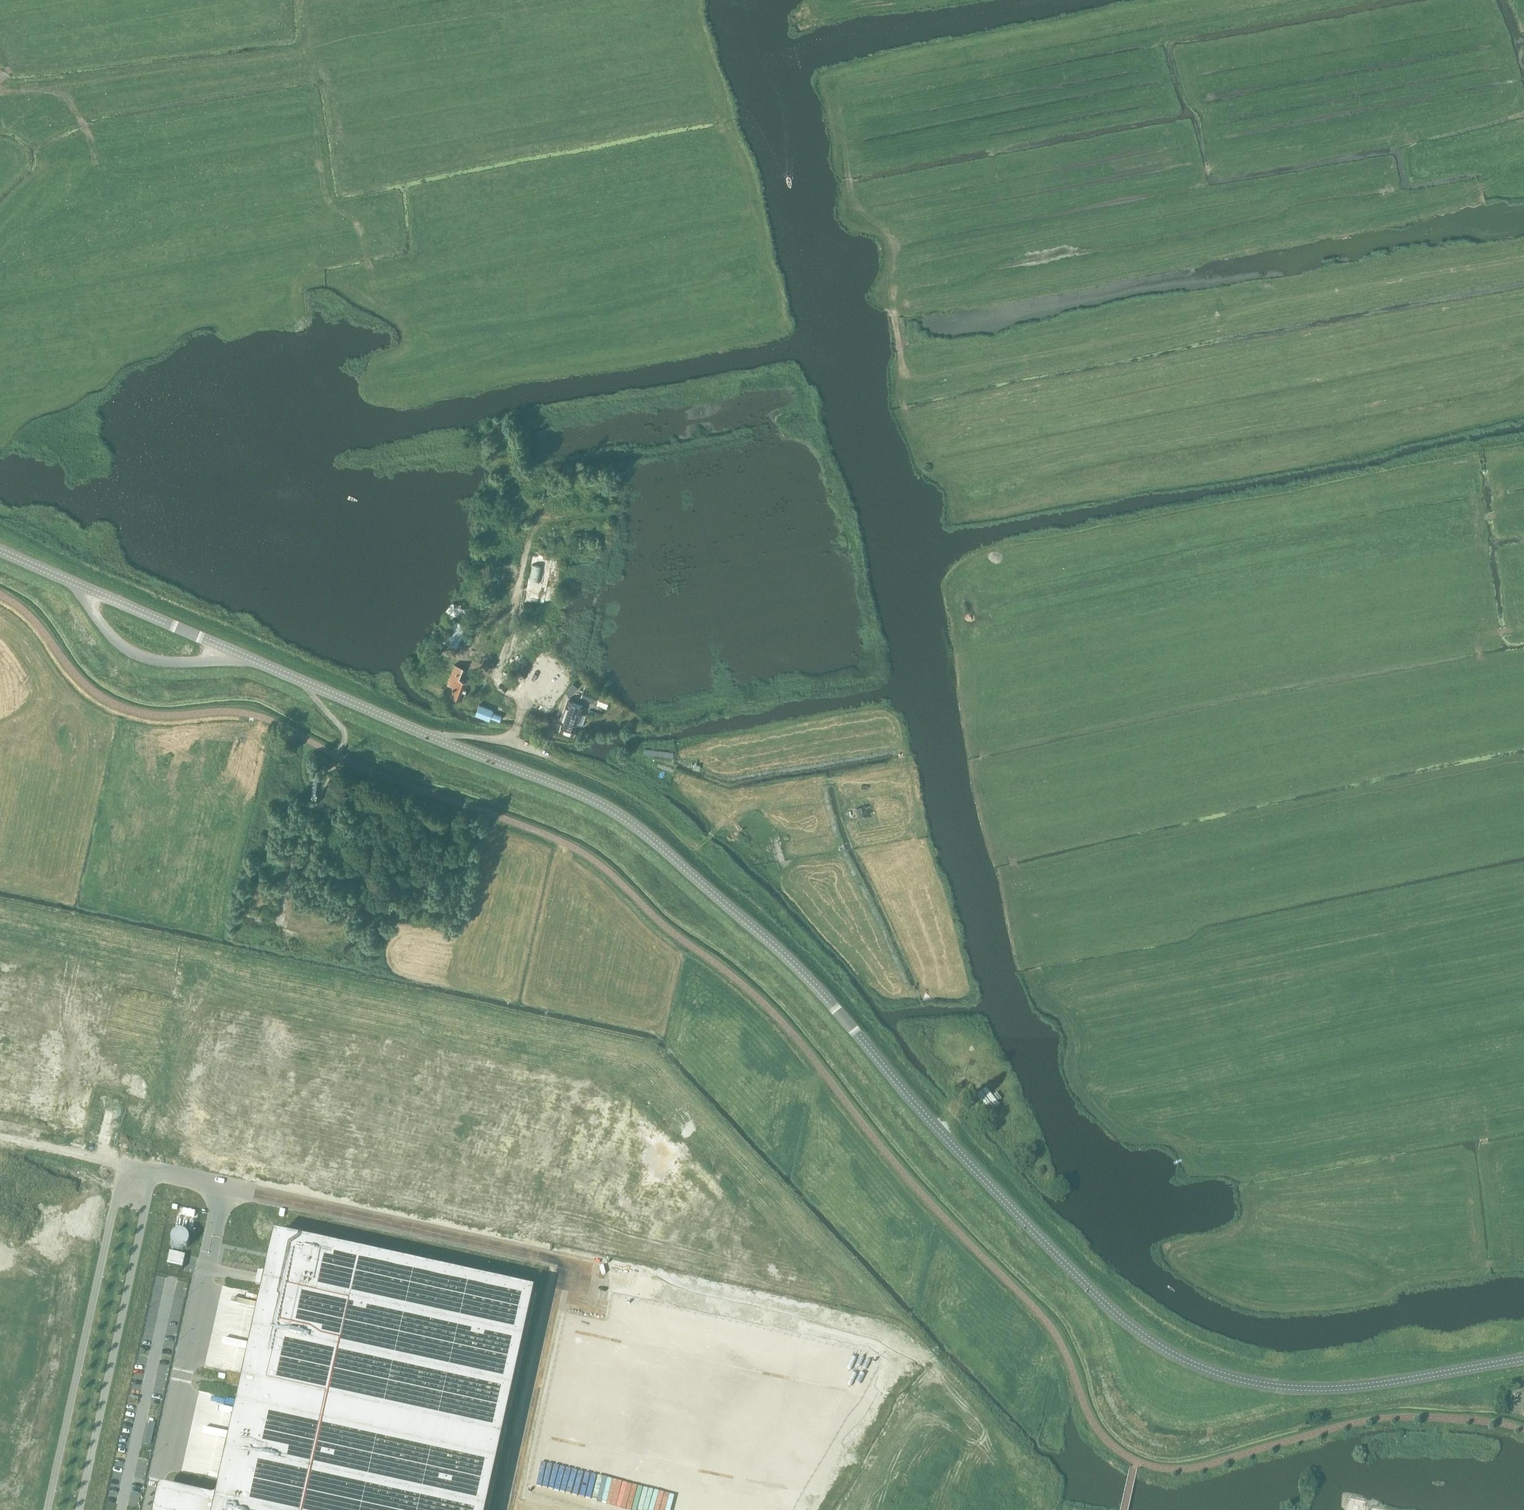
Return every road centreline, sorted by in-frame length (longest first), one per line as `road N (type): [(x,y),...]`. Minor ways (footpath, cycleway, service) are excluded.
road 1 (tertiary): [(1523,1358),(1315,1389),(1227,1376),(1169,1351),(1063,1262),(787,957),(616,812),(0,550)]
road 2 (track): [(695,0),(720,123),(756,208),(768,297),(757,315),(721,337),(411,395),(376,385),(410,350),(408,320),(372,284),(364,231),(328,200),(316,121),(304,105),(285,101),(101,137),(59,93),(0,86)]
road 3 (unclassified): [(1043,1509),(1042,1479),(946,1385),(891,1397),(642,1340),(550,1260),(154,1170)]
road 4 (unclassified): [(124,1164),(47,1509)]
road 5 (unclassified): [(78,1509),(154,1170)]
road 6 (track): [(278,0),(280,18),(265,32),(20,64),(0,82)]
road 7 (track): [(581,487),(574,516),(543,524),(527,548),(497,679),(522,703),(508,742)]
road 8 (track): [(725,820),(693,844),(632,796),(546,756)]
road 9 (track): [(279,922),(298,825),(338,756)]
road 10 (unclassified): [(124,1164),(0,1137)]

